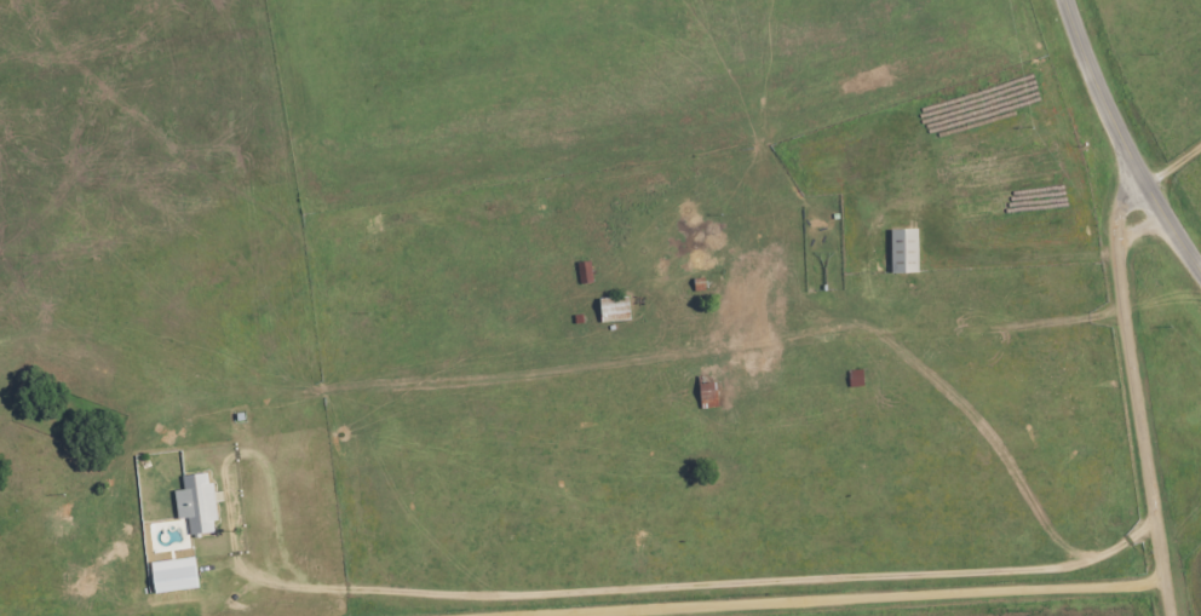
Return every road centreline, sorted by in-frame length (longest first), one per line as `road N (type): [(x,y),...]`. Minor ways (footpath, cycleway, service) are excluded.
road 1 (residential): [(1126,304),(76,414)]
road 2 (residential): [(404,615),(1165,574)]
road 3 (residential): [(1173,615),(1119,246),(1131,209),(1155,192)]
road 4 (secondary): [(1065,0),(1148,180),(1200,264)]

